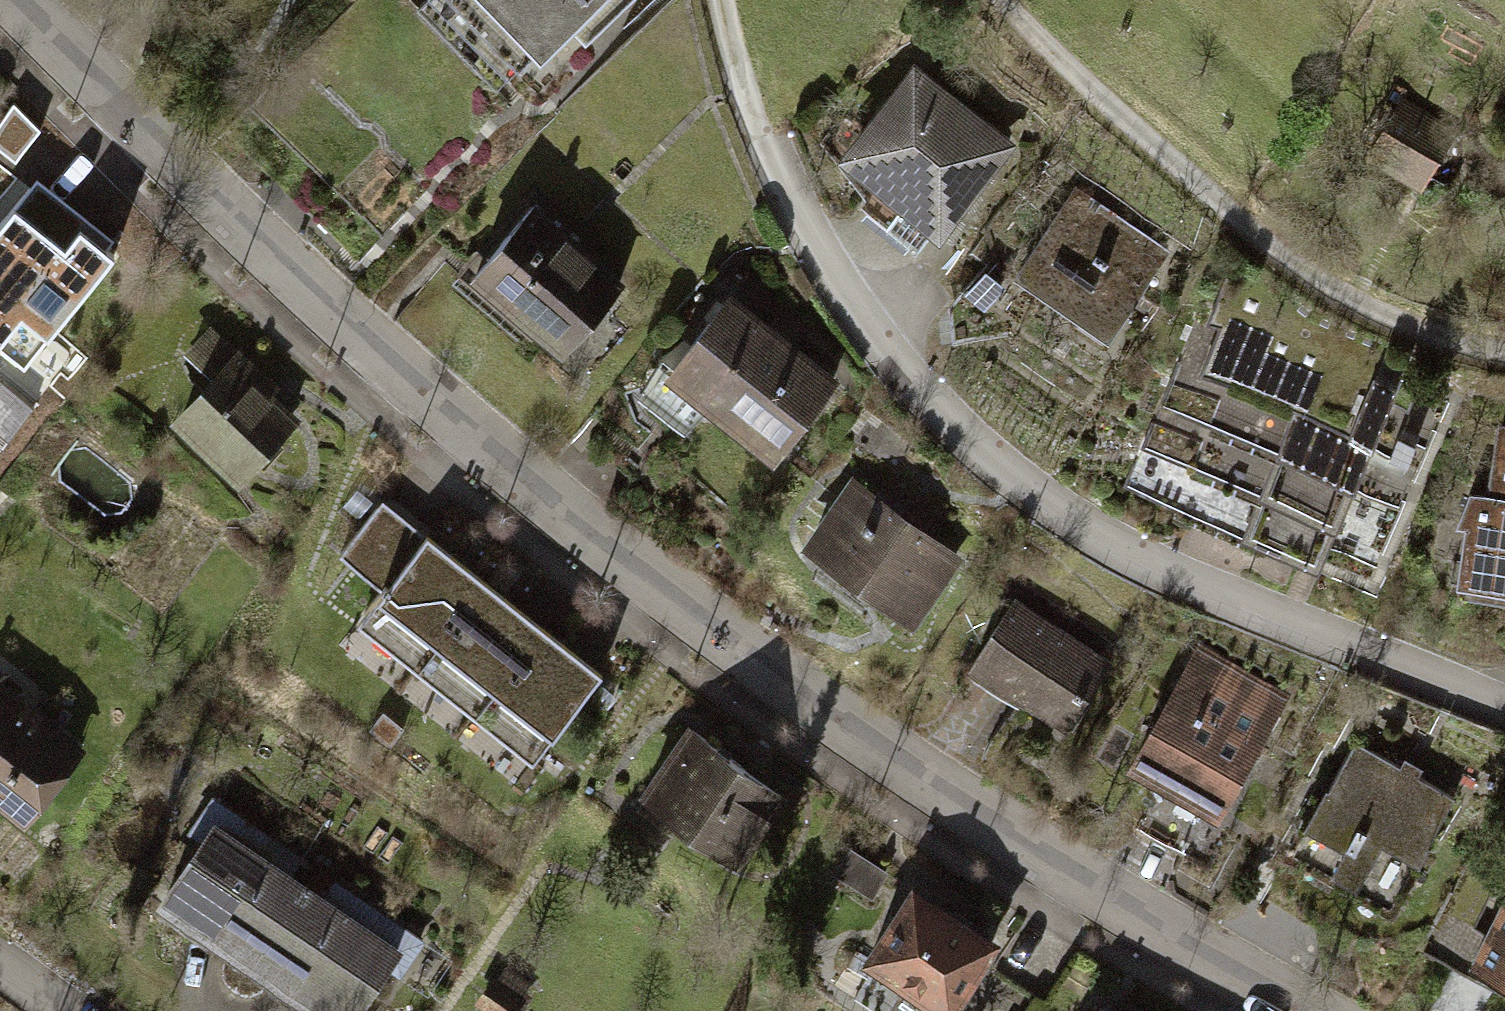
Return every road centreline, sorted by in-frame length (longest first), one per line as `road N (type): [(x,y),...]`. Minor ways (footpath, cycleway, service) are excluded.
road 1 (residential): [(20,0),(450,422),(929,783),(1293,1010)]
road 2 (track): [(1018,0),(1240,222),(1318,284),(1425,332),(1504,351)]
road 3 (track): [(726,0),(774,155)]

